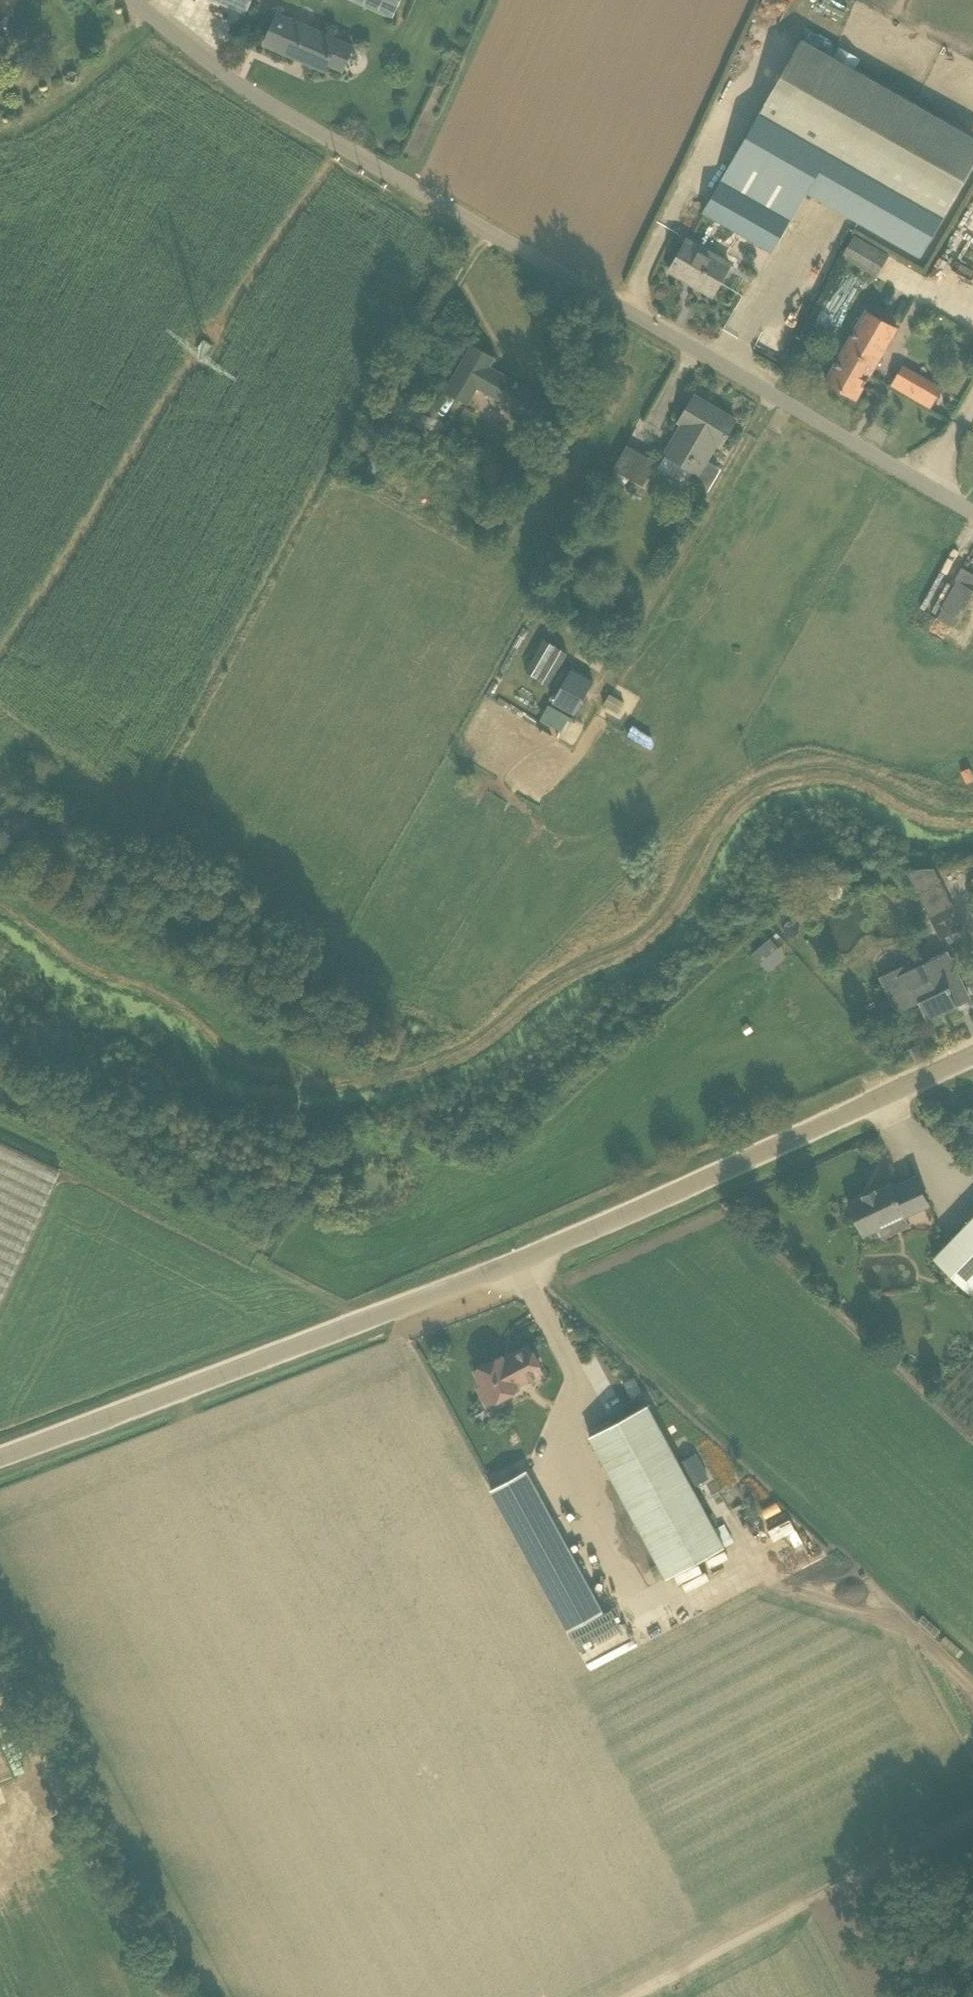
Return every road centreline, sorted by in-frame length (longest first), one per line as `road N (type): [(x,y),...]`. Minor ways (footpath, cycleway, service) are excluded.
road 1 (unclassified): [(0,1457),(584,1229),(972,1057)]
road 2 (unclassified): [(972,511),(267,103),(136,0)]
road 3 (track): [(639,1996),(972,1807)]
road 4 (track): [(0,1676),(168,1996)]
road 5 (track): [(249,1257),(0,1123)]
road 6 (track): [(360,1317),(249,1257)]

